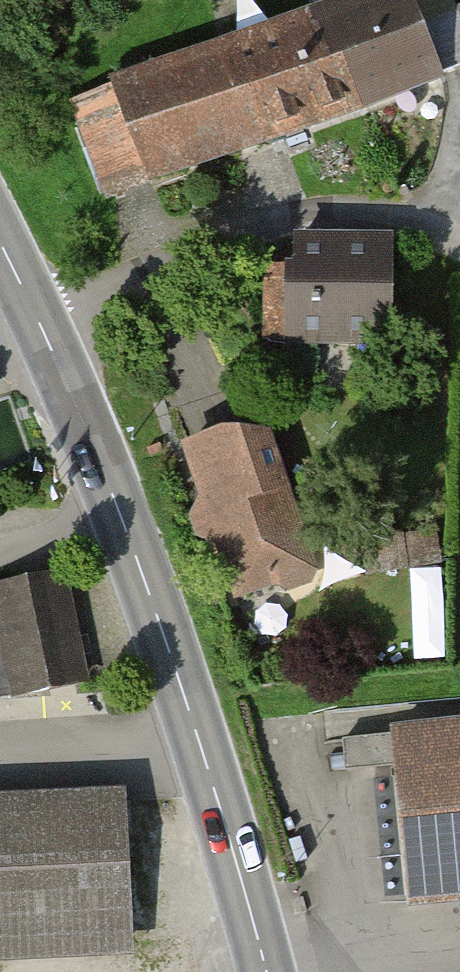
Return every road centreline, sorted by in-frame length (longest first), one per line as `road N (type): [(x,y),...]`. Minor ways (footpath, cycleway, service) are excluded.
road 1 (tertiary): [(266,971),(207,751),(118,502),(40,322)]
road 2 (residential): [(40,322),(249,226),(339,211),(425,217),(459,232)]

